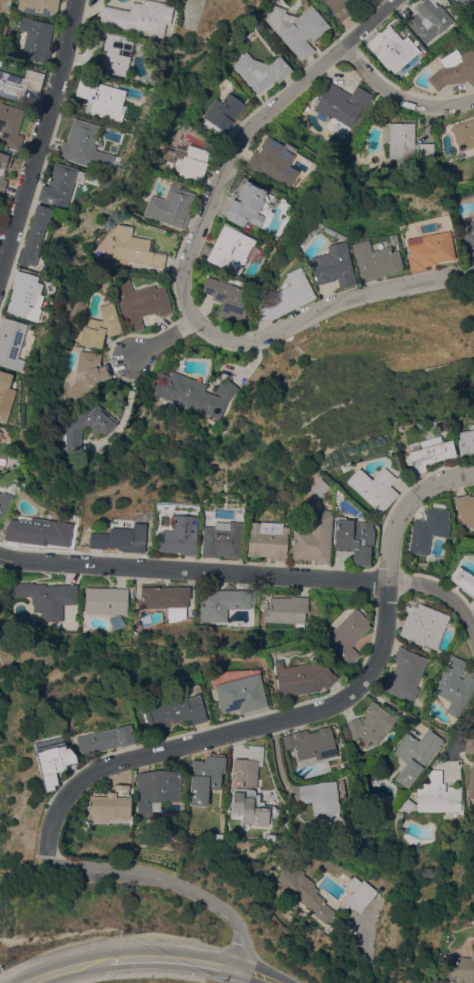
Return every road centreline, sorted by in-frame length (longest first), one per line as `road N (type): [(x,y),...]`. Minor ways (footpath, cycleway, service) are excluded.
road 1 (residential): [(473,477),(426,489),(406,505),(395,527),(380,655),(360,687),(310,714),(102,768),(59,809),(47,844),(51,866)]
road 2 (residential): [(473,634),(436,587),(0,556)]
road 3 (residential): [(193,317),(180,269),(232,147),(245,127),(397,0)]
road 4 (residential): [(473,272),(350,295),(246,340),(218,339),(193,317)]
road 5 (residential): [(0,273),(73,0)]
road 6 (residential): [(51,866),(150,874),(191,890),(239,929),(242,972)]
road 7 (residential): [(473,98),(430,107),(379,88),(343,48)]
road 8 (secondary): [(242,972),(162,957),(111,959)]

